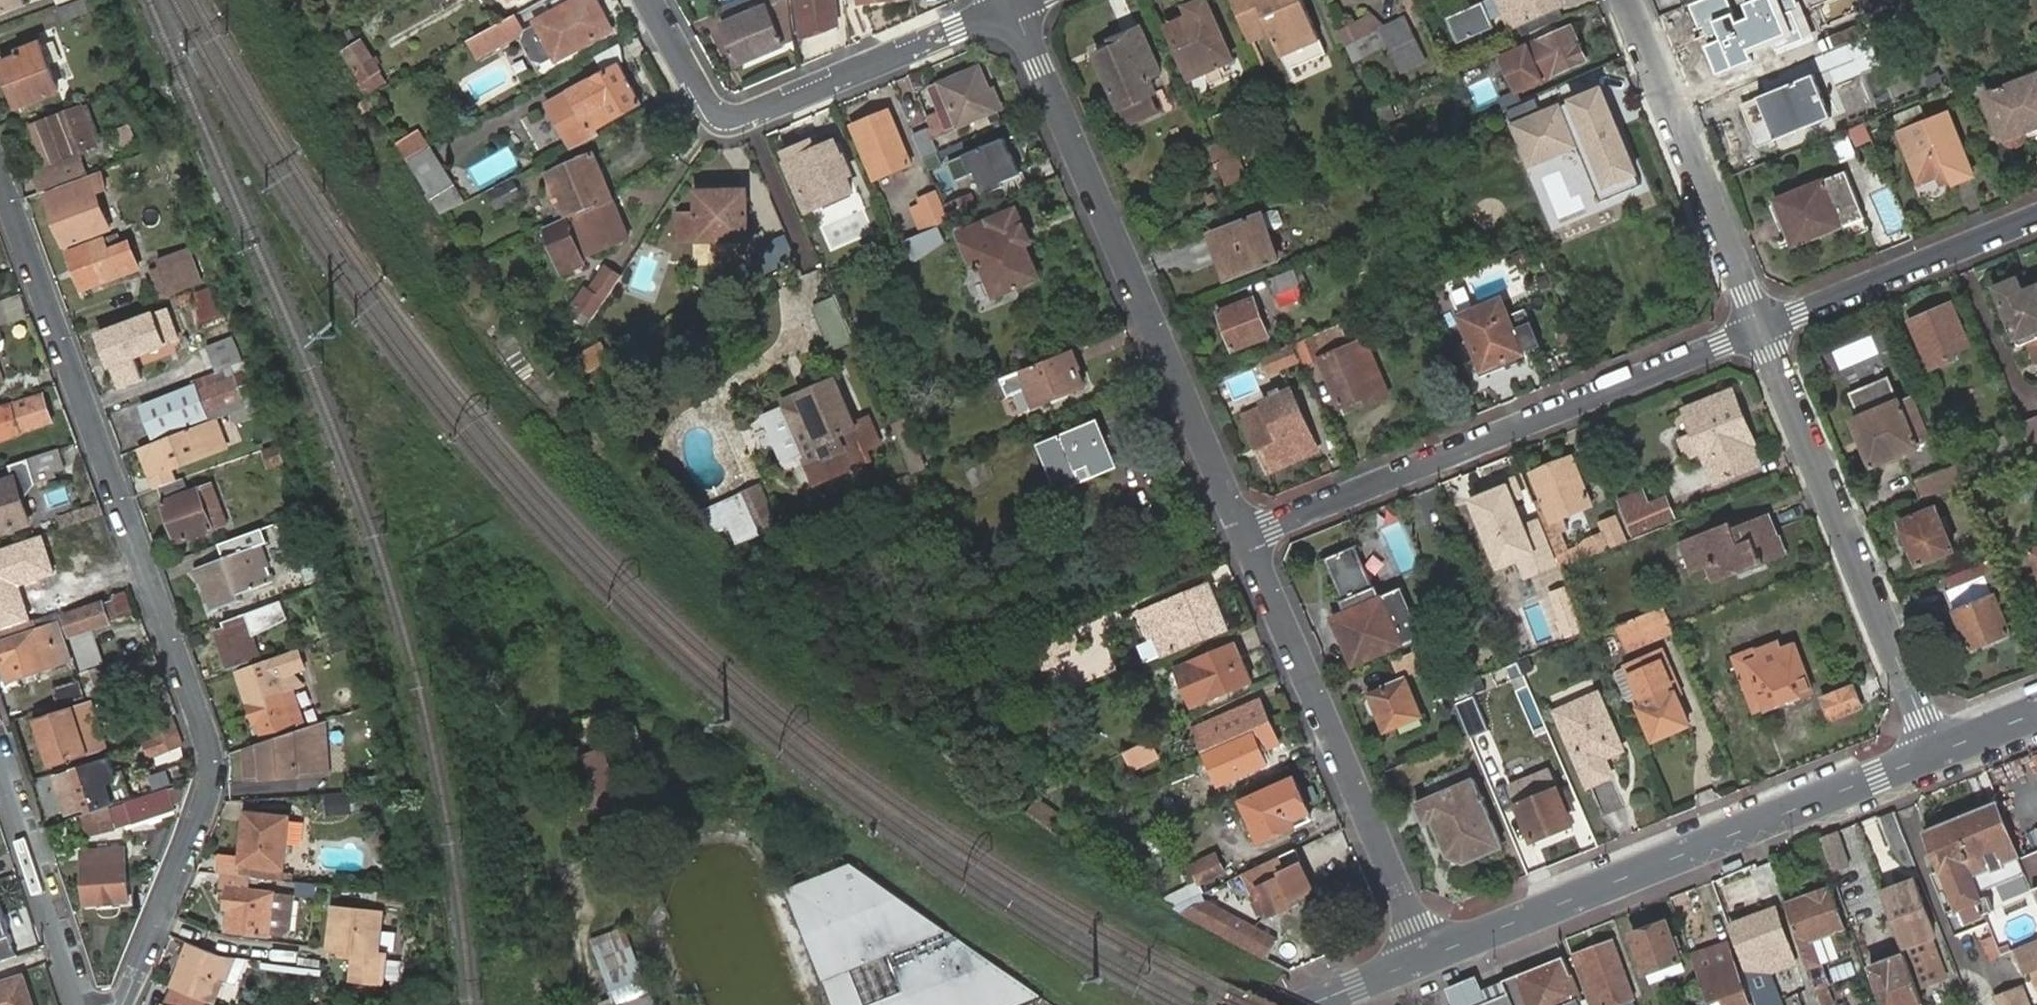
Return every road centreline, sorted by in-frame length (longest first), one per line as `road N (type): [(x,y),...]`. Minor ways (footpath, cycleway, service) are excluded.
road 1 (residential): [(124,1004),(210,793),(213,758),(0,181)]
road 2 (residential): [(1013,7),(1244,538)]
road 3 (residential): [(1760,328),(1244,538)]
road 4 (primary): [(1426,958),(1935,753)]
road 5 (residential): [(1935,753),(1760,328)]
road 6 (residential): [(1244,538),(1426,958)]
road 7 (residential): [(1013,7),(724,122),(710,112),(648,0)]
road 8 (residential): [(1760,328),(1625,0)]
road 9 (residential): [(2036,214),(1760,328)]
road 10 (tertiary): [(0,748),(86,1004)]
road 11 (primary): [(1310,1004),(1426,958)]

